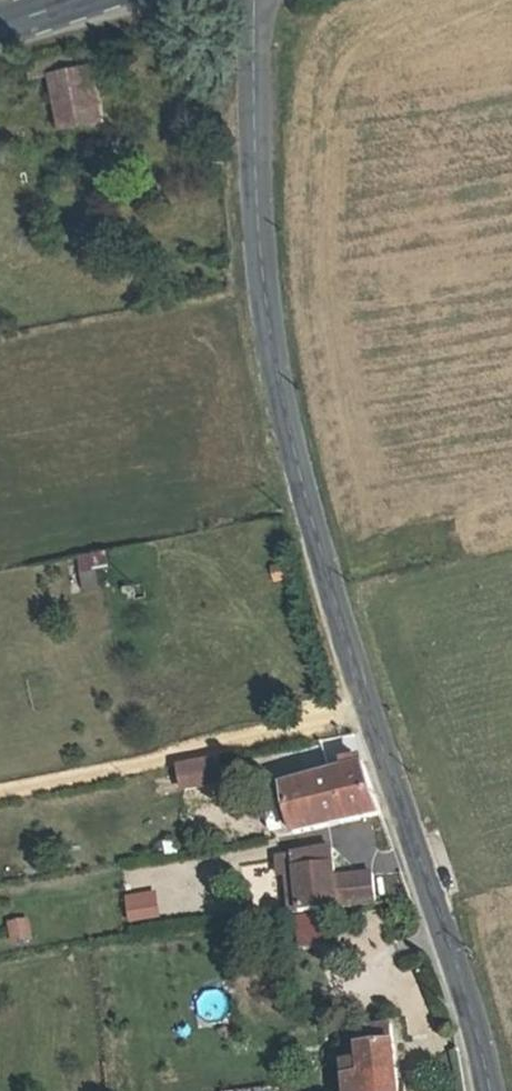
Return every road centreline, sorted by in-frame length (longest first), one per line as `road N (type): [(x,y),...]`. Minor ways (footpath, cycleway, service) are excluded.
road 1 (tertiary): [(490,1090),(288,427),(262,278),(257,0)]

